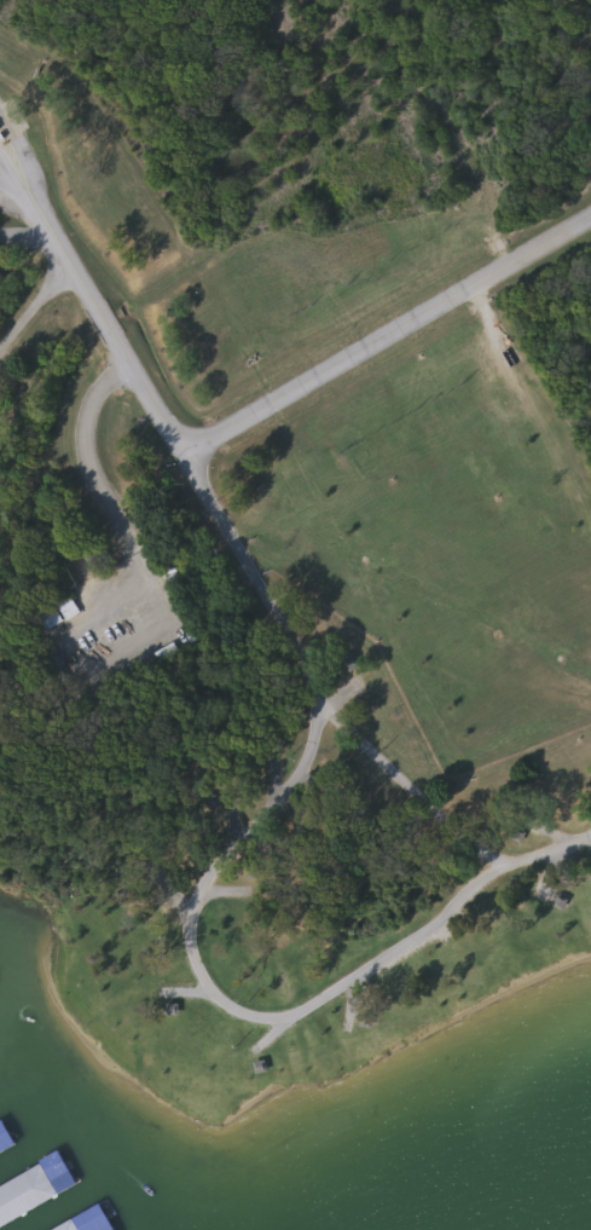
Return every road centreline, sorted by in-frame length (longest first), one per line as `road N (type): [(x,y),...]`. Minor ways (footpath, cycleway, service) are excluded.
road 1 (residential): [(590,840),(499,879),(300,1021),(263,1024),(234,1015),(207,986),(192,913),(216,872),(297,780),(317,734),(311,663),(202,466),(0,145)]
road 2 (residential): [(590,229),(202,466)]

